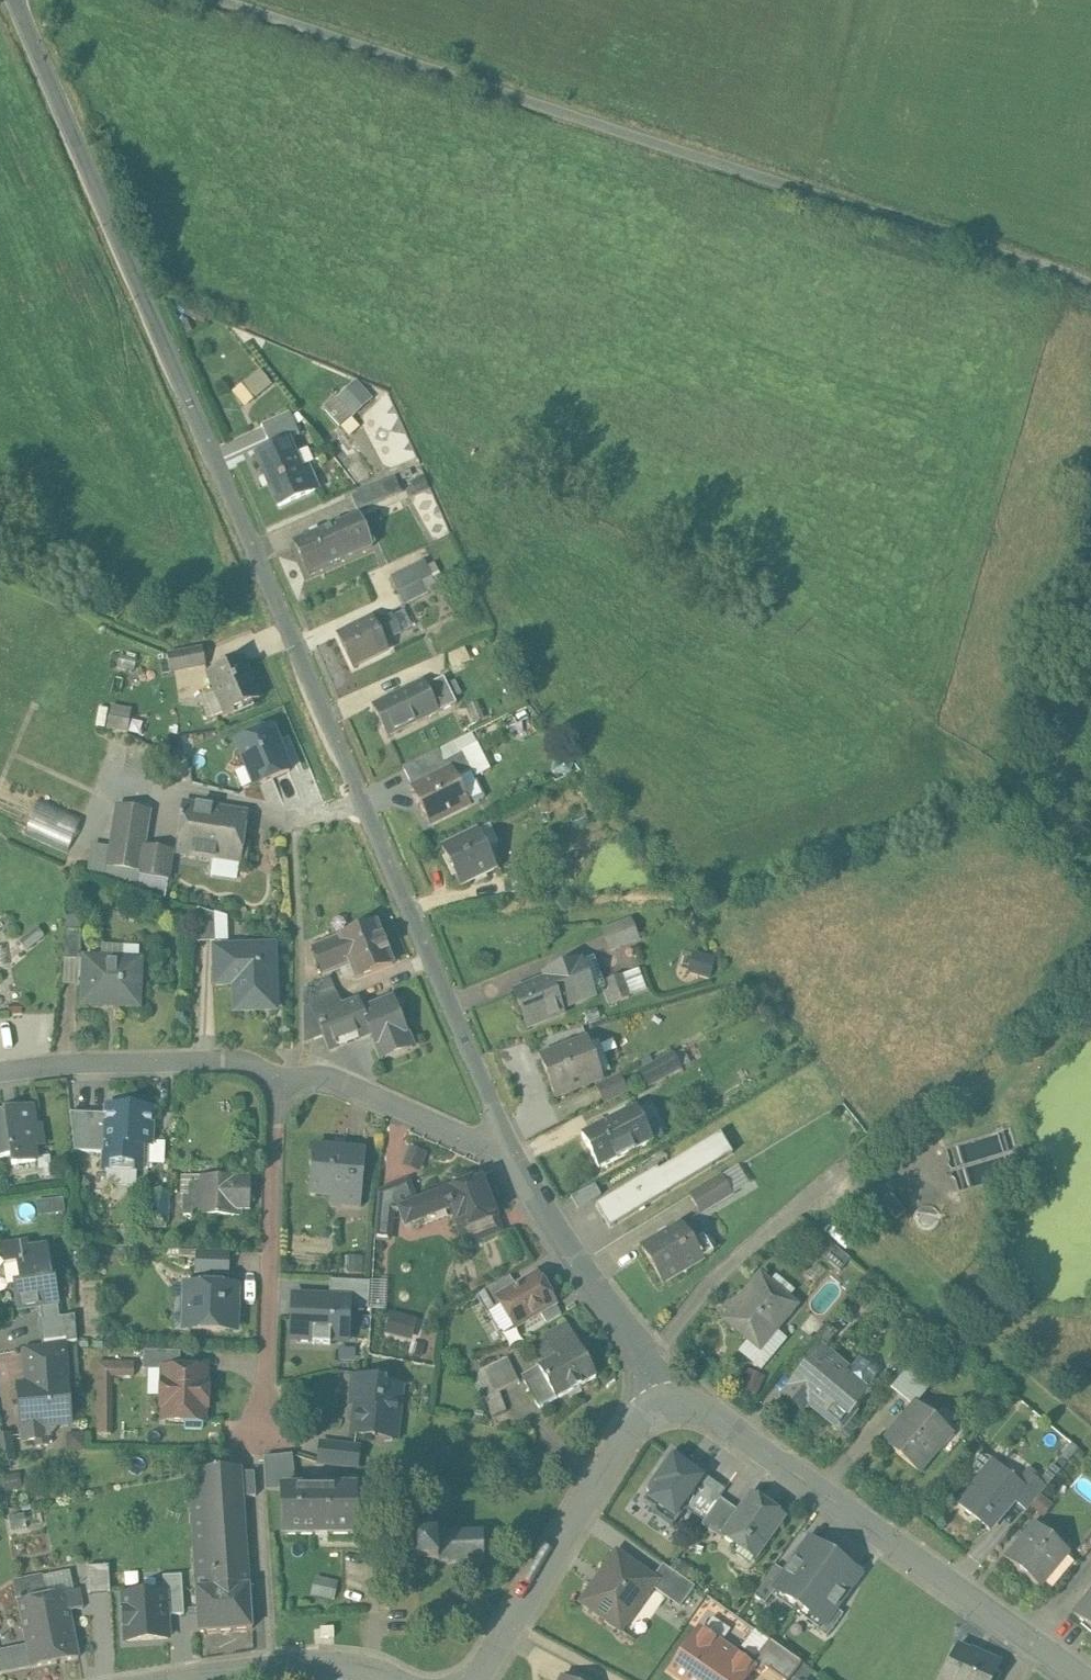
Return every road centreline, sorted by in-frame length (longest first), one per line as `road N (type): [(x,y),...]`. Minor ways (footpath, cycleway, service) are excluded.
road 1 (unclassified): [(23,0),(517,1162)]
road 2 (unclassified): [(239,0),(1090,277)]
road 3 (residential): [(1090,1679),(716,1403),(680,1395),(648,1408)]
road 4 (residential): [(262,1444),(282,1083)]
road 5 (residential): [(648,1408),(477,1679)]
road 6 (residential): [(282,1083),(248,1063),(225,1060),(0,1073)]
road 7 (unclassified): [(852,1167),(724,1273),(648,1360)]
road 8 (residential): [(151,1679),(249,1663),(372,1666),(403,1679)]
road 9 (residential): [(517,1162),(339,1081),(282,1083)]
road 10 (unclassified): [(517,1162),(648,1360)]

